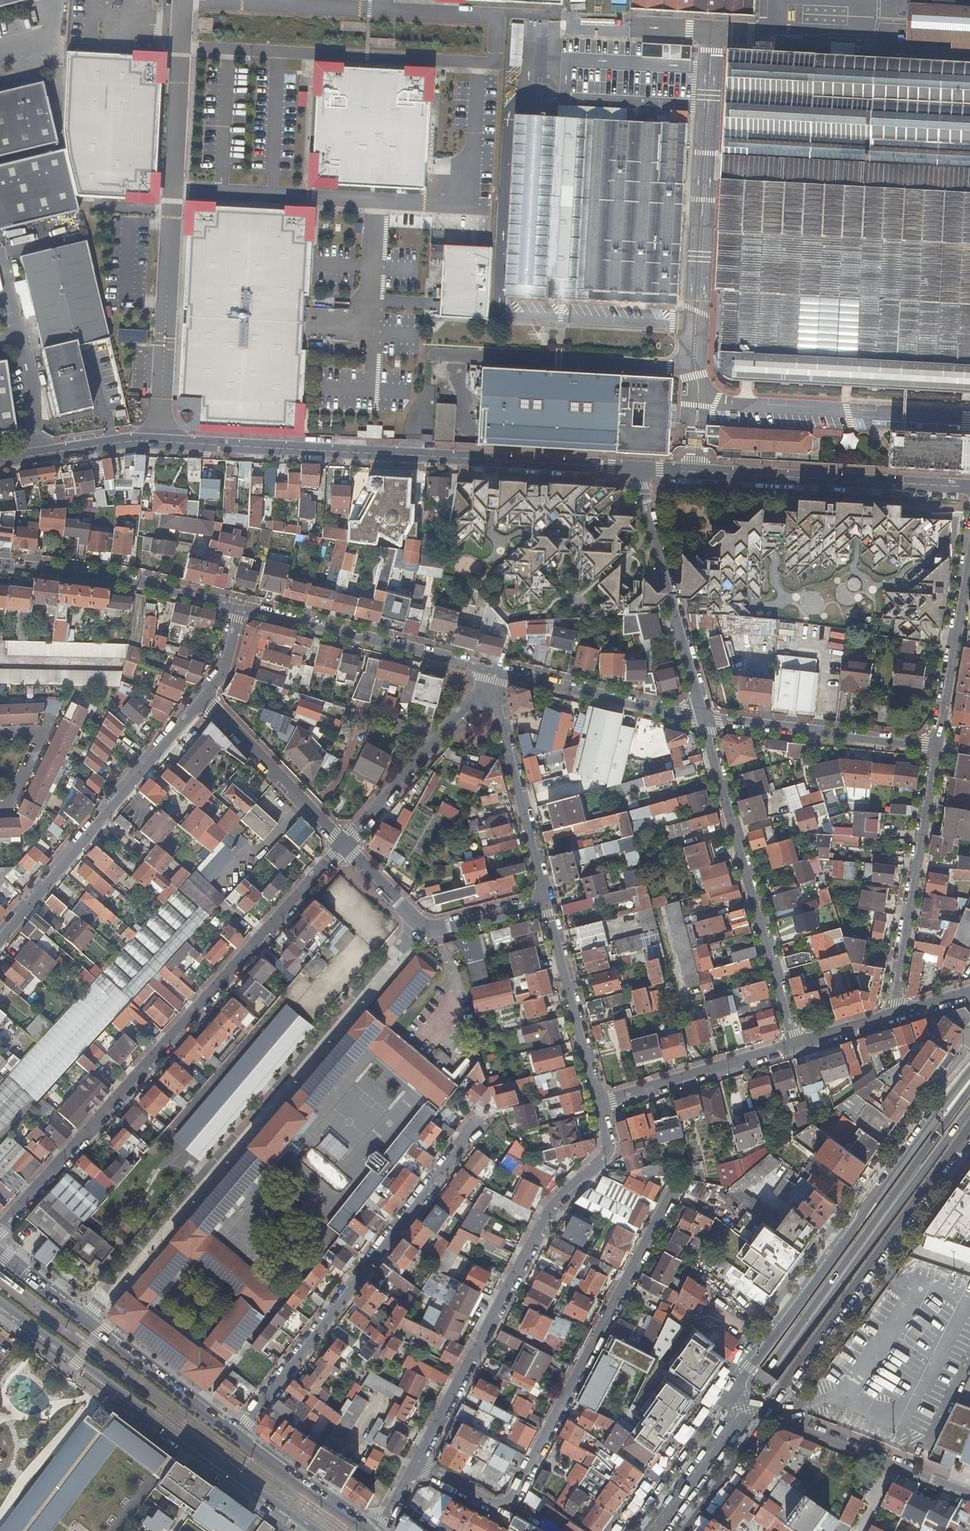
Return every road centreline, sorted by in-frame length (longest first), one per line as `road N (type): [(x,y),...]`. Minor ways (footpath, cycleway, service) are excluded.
road 1 (tertiary): [(640,476),(158,440),(0,463)]
road 2 (primary): [(969,1085),(651,1530)]
road 3 (primary): [(662,1530),(969,1111)]
road 4 (residential): [(0,1230),(344,845)]
road 5 (residential): [(418,1462),(495,1504),(512,1500),(671,1192)]
road 6 (residential): [(418,1462),(550,1209),(608,1147),(599,1102)]
road 7 (primary): [(969,1068),(730,1394)]
road 8 (residential): [(474,1127),(235,1438)]
road 9 (primary): [(0,1303),(318,1530)]
road 10 (primary): [(768,1416),(969,1131)]
road 11 (residential): [(702,720),(791,1045)]
road 12 (tertiary): [(969,489),(640,476)]
road 13 (residential): [(0,941),(202,698)]
road 14 (primary): [(235,1438),(0,1256)]
road 15 (residential): [(893,1014),(933,747)]
road 16 (residential): [(239,608),(491,671)]
road 17 (residential): [(640,476),(702,720)]
road 18 (residential): [(0,568),(143,584),(239,608)]
road 19 (residential): [(547,901),(433,929),(344,845)]
road 20 (residential): [(491,671),(547,901)]
road 21 (residential): [(702,720),(933,747)]
road 22 (residential): [(344,845),(472,703),(491,671)]
road 23 (residential): [(491,671),(702,720)]
road 24 (residential): [(969,1492),(768,1416)]
road 25 (residential): [(547,901),(599,1102)]
road 26 (residential): [(344,845),(202,698)]
road 27 (residential): [(933,747),(969,546)]
road 28 (residential): [(599,1102),(791,1045)]
road 29 (primary): [(730,1394),(629,1530)]
road 30 (primary): [(366,1530),(235,1438)]
road 31 (primary): [(684,1530),(768,1416)]

